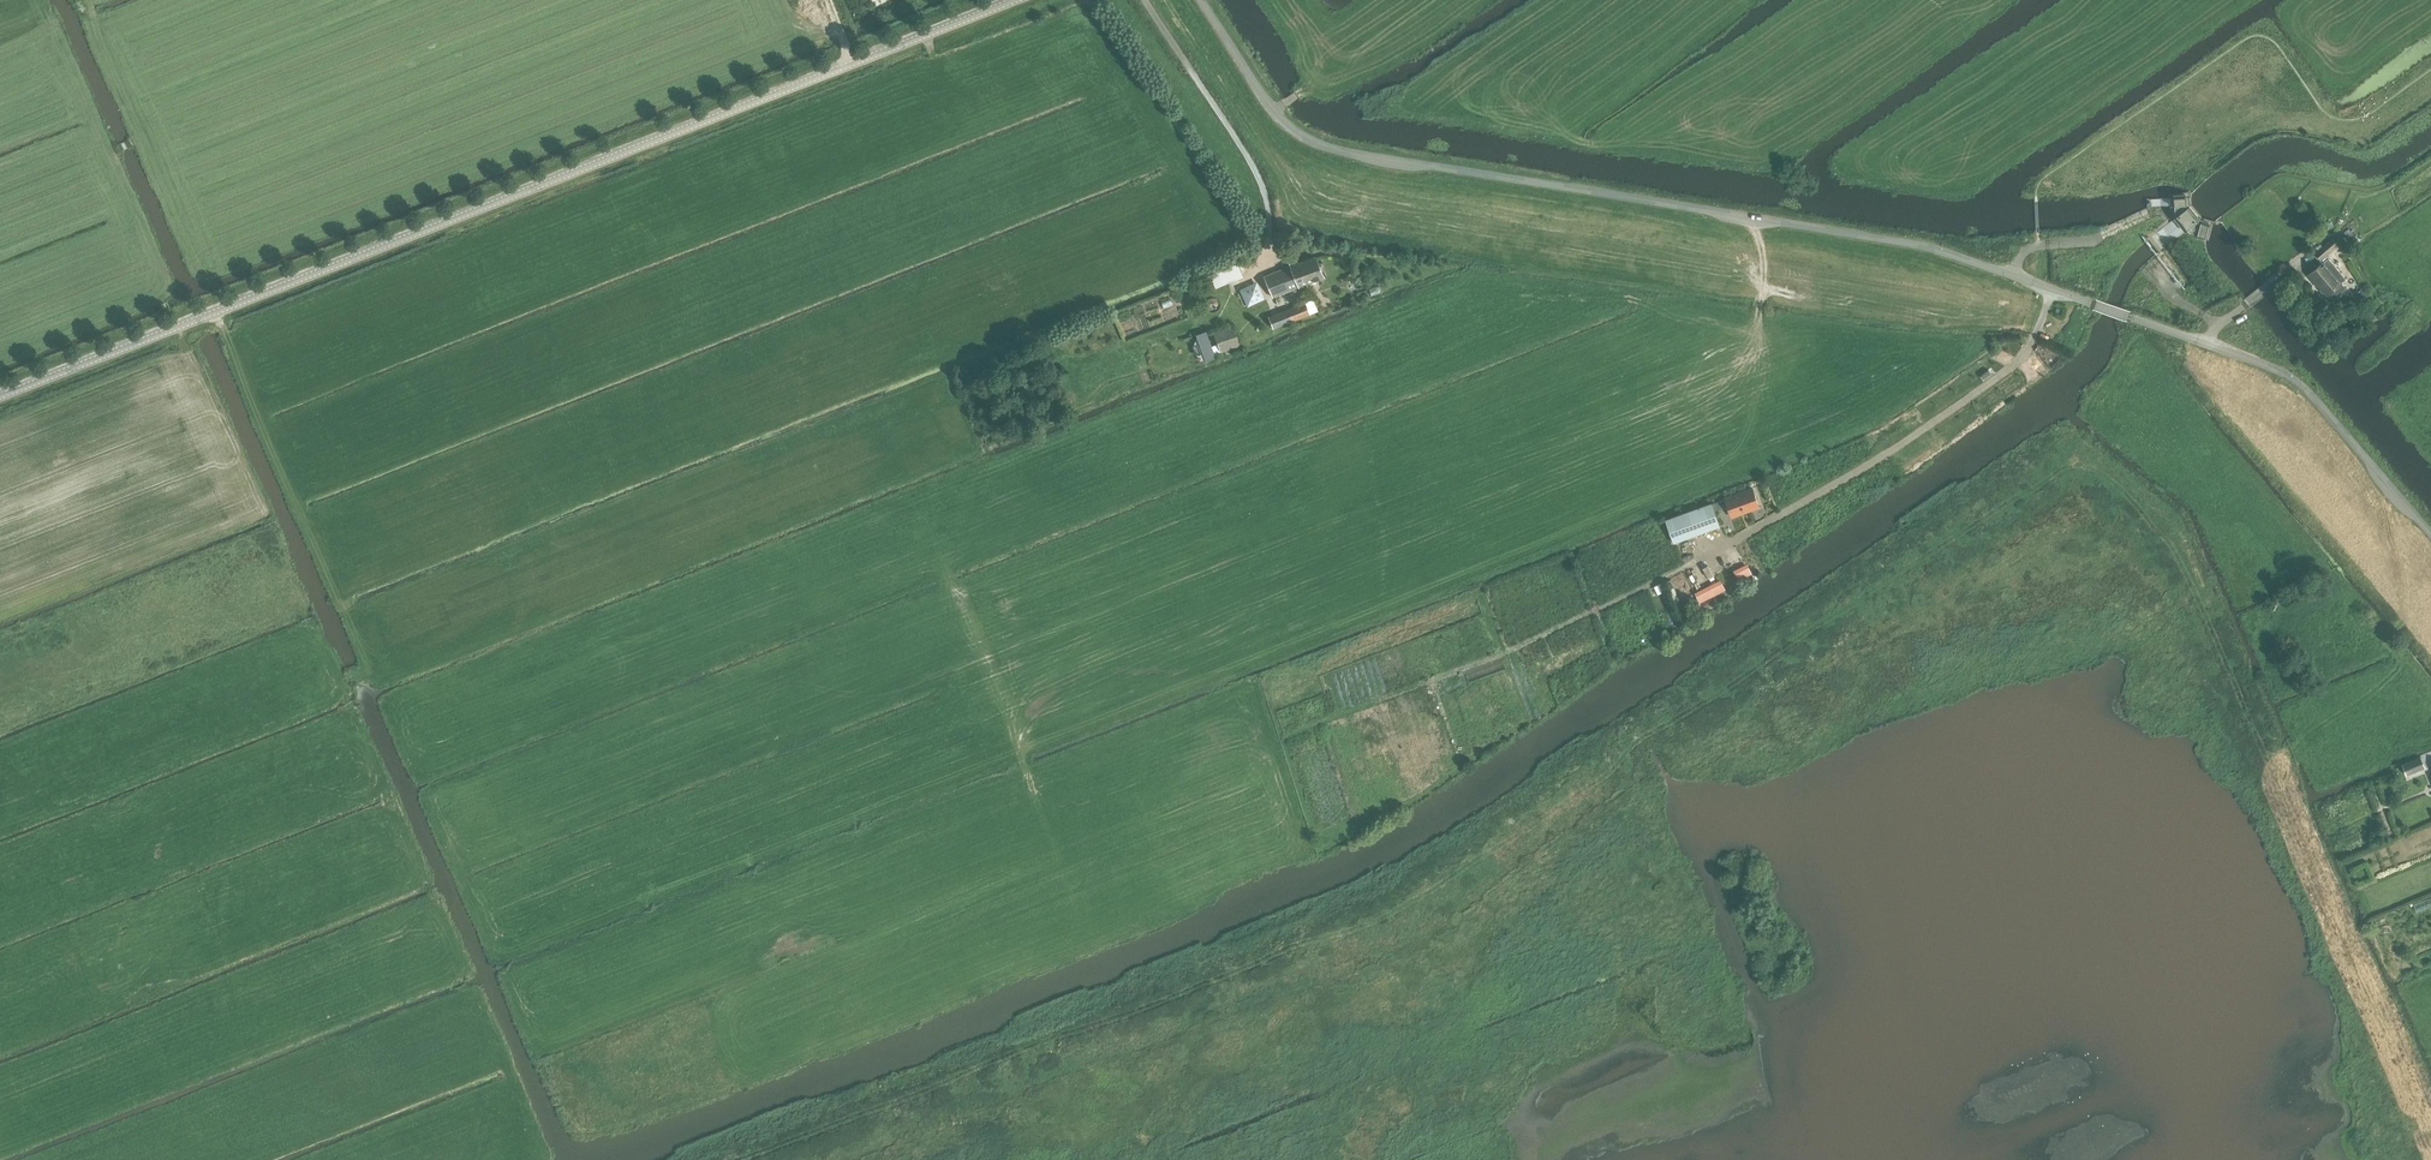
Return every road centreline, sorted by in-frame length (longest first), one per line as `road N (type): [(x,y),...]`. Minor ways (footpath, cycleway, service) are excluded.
road 1 (unclassified): [(2430,536),(2311,396),(2273,367),(1915,242),(1328,147),(1293,132),(1274,111)]
road 2 (unclassified): [(0,397),(1008,0)]
road 3 (track): [(1686,566),(1503,653),(1372,702)]
road 4 (track): [(1300,94),(1377,57),(1464,0)]
road 5 (unclassified): [(1274,111),(1201,0)]
road 6 (track): [(1741,214),(1766,266),(1755,329)]

